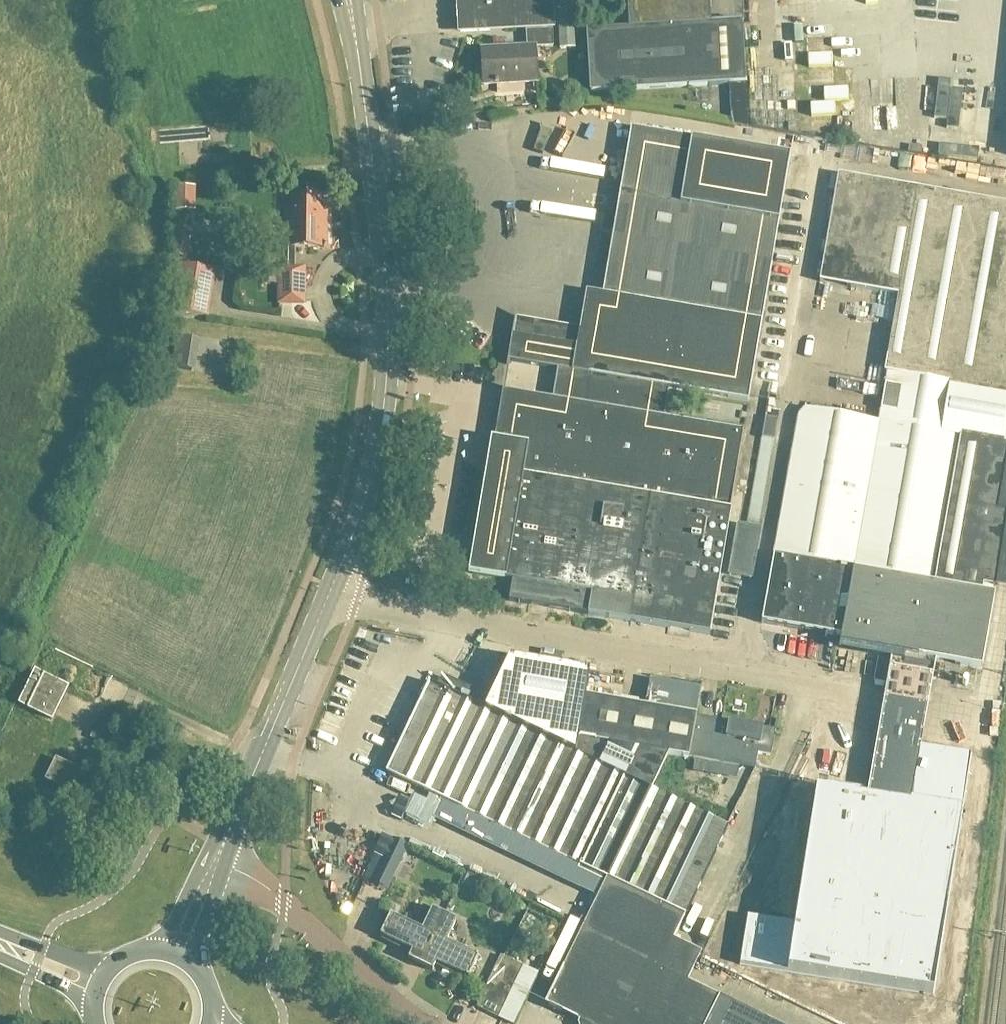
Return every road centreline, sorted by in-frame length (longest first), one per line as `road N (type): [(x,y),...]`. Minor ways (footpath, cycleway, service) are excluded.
road 1 (unclassified): [(997,715),(646,663),(329,595)]
road 2 (tertiary): [(329,595),(373,472),(386,396),(387,275),(347,0)]
road 3 (tertiary): [(221,849),(329,595)]
road 4 (unclassified): [(415,1023),(367,993),(221,849)]
road 5 (tertiary): [(197,970),(221,849)]

